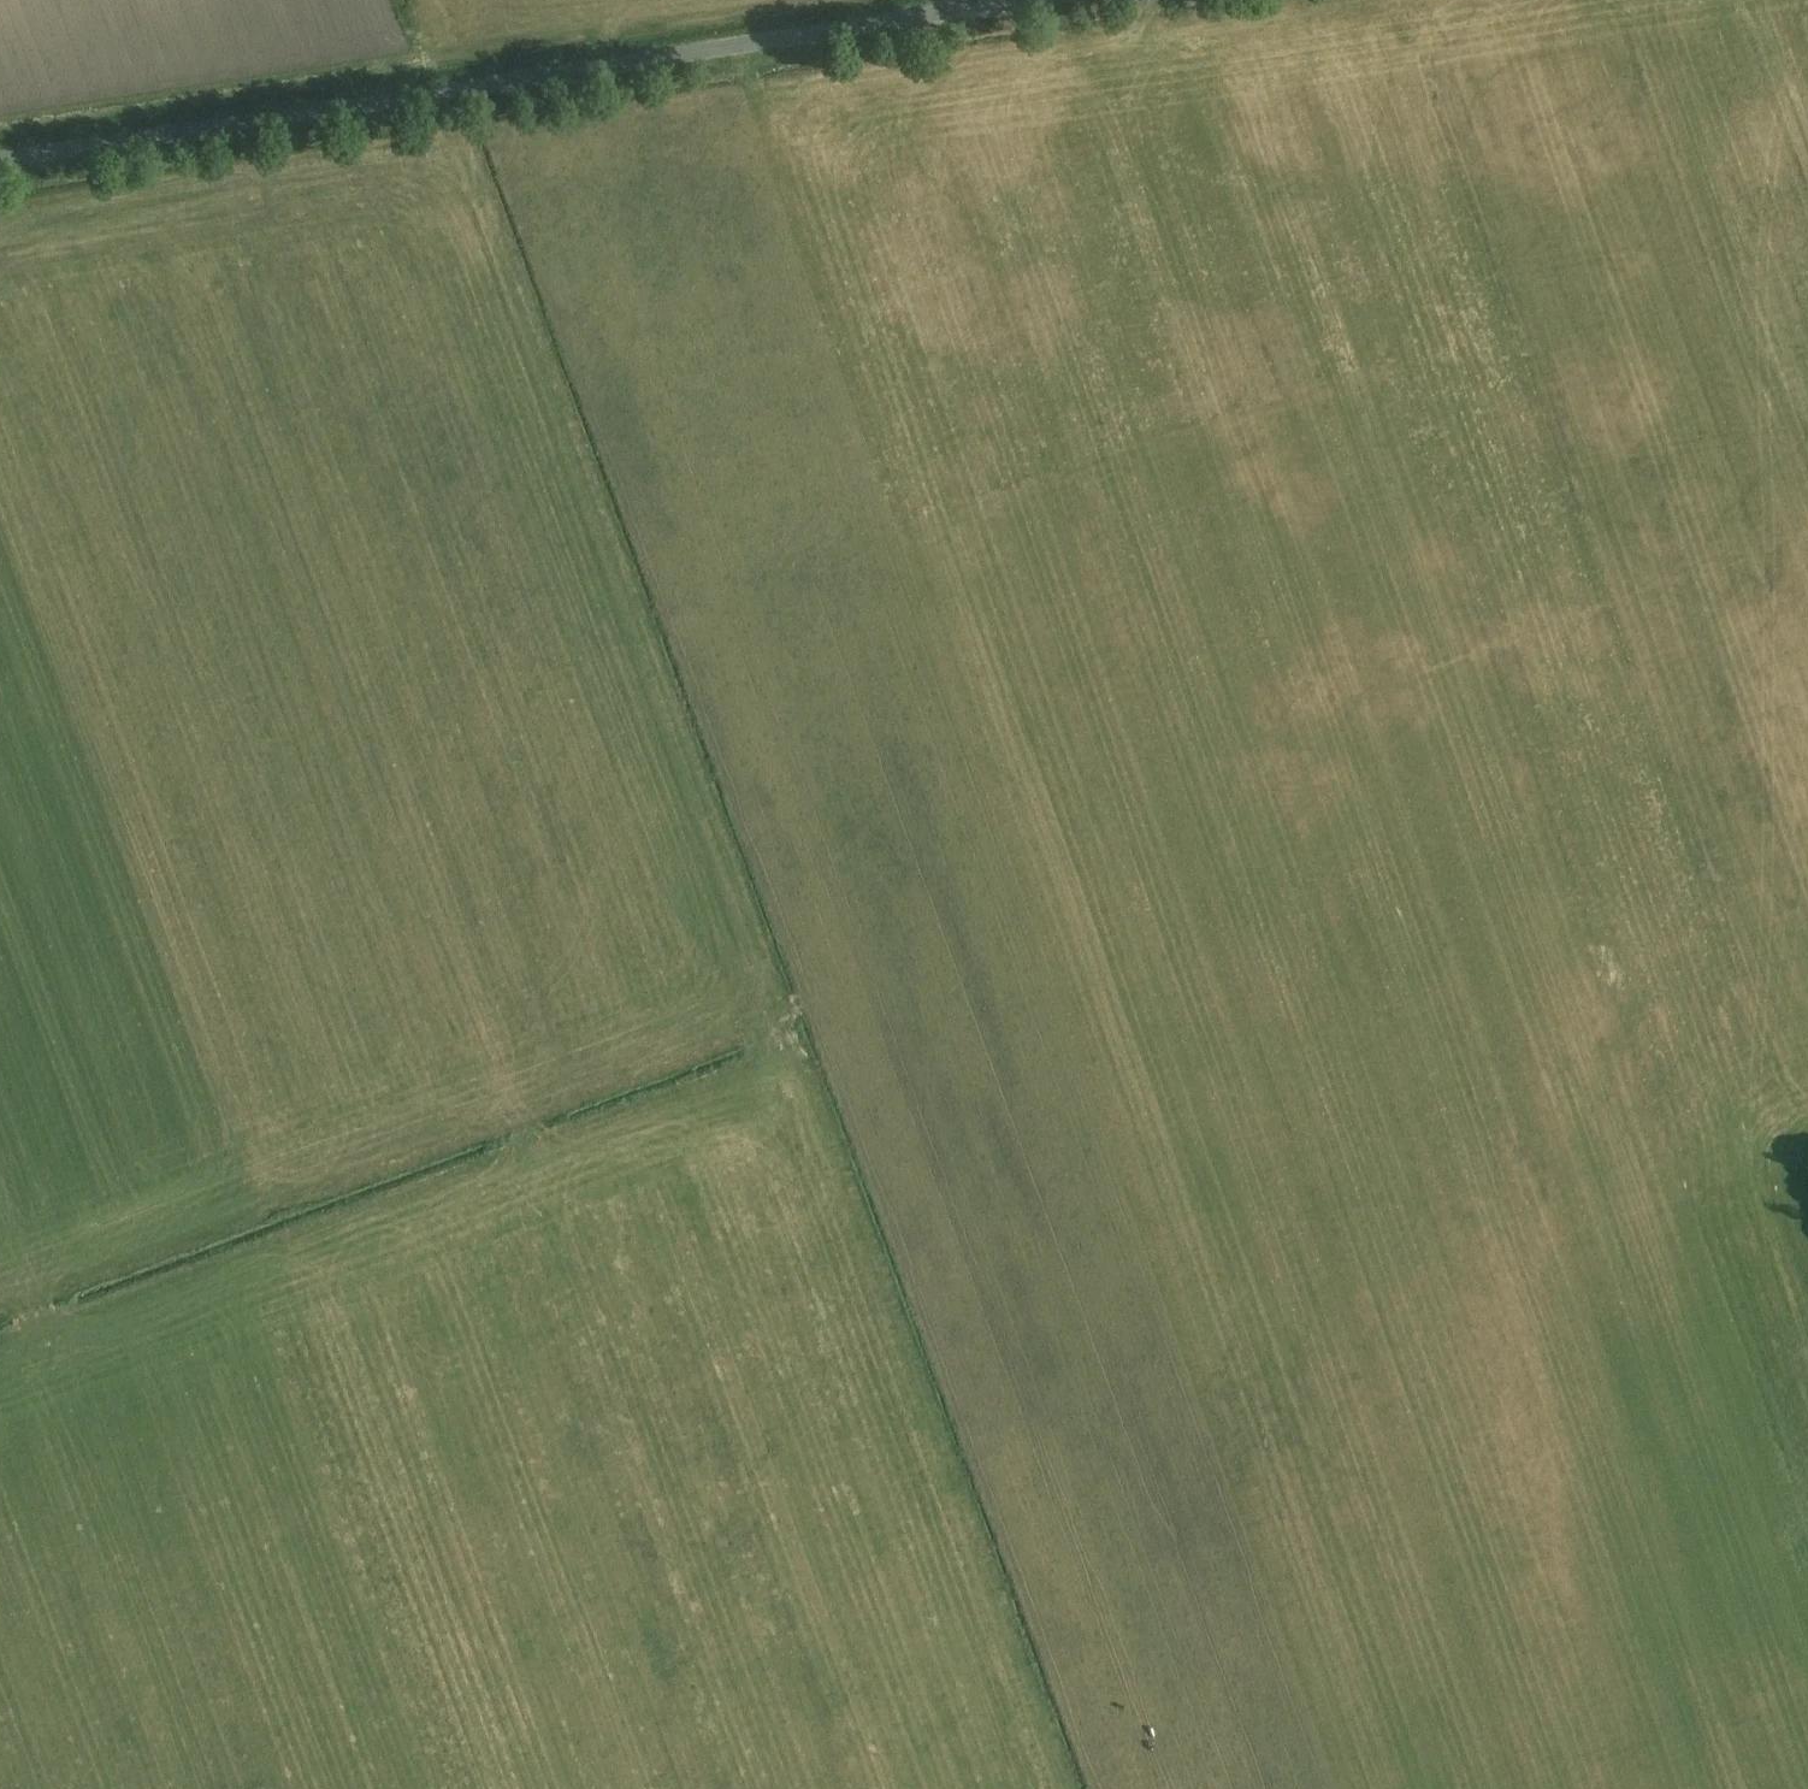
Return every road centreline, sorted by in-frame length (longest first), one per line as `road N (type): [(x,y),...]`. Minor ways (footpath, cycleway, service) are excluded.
road 1 (unclassified): [(1004,0),(0,157)]

